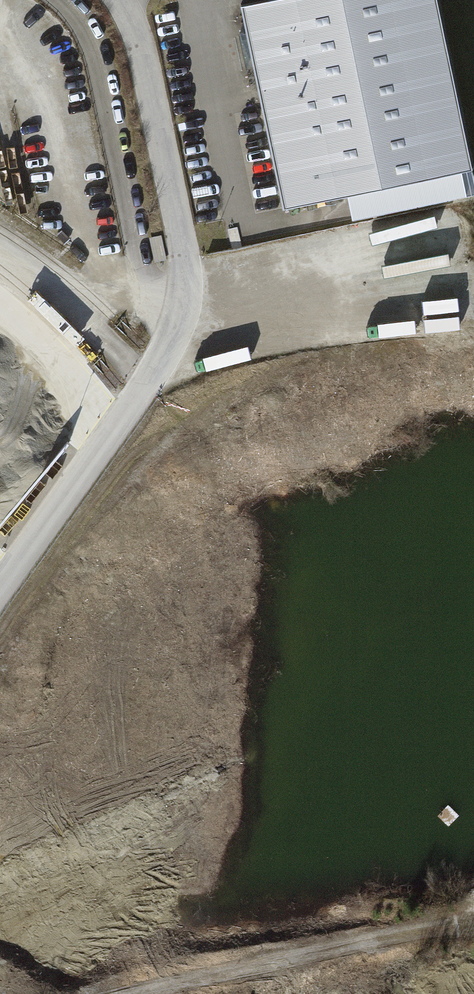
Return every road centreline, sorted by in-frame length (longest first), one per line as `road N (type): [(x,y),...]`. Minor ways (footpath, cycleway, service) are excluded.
road 1 (residential): [(0,586),(145,386),(180,310),(180,228),(142,50),(120,0)]
road 2 (track): [(0,635),(122,473),(195,404),(423,263),(445,258),(473,271)]
road 3 (track): [(135,993),(473,923)]

